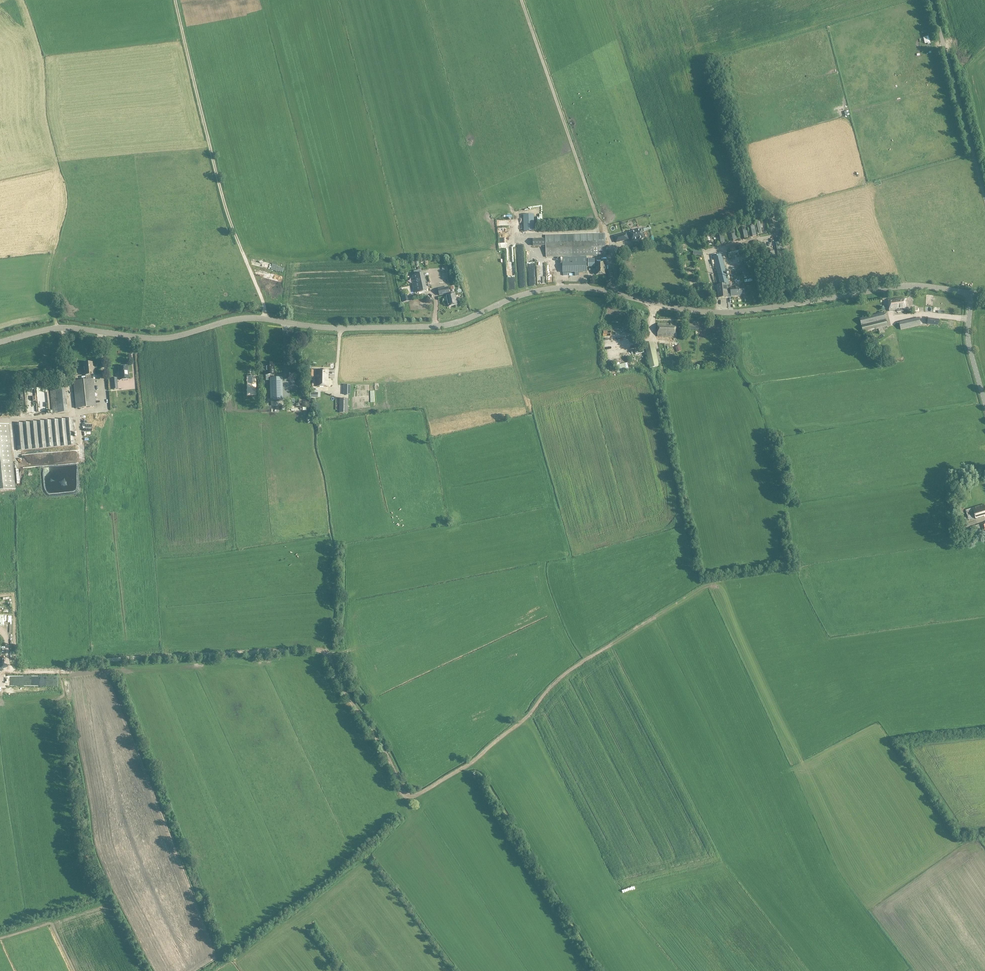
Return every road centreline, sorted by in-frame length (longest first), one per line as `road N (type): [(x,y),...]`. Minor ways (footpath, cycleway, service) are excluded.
road 1 (unclassified): [(0,342),(82,326),(165,336),(246,317),(441,327),(566,289),(721,313),(903,286),(972,292)]
road 2 (track): [(418,795),(405,794),(327,653),(165,656),(0,672)]
road 3 (track): [(587,660),(500,305)]
road 4 (track): [(175,0),(228,215),(265,317)]
road 5 (track): [(719,585),(703,586),(571,670),(523,724),(471,763)]
road 6 (track): [(607,233),(521,0)]

